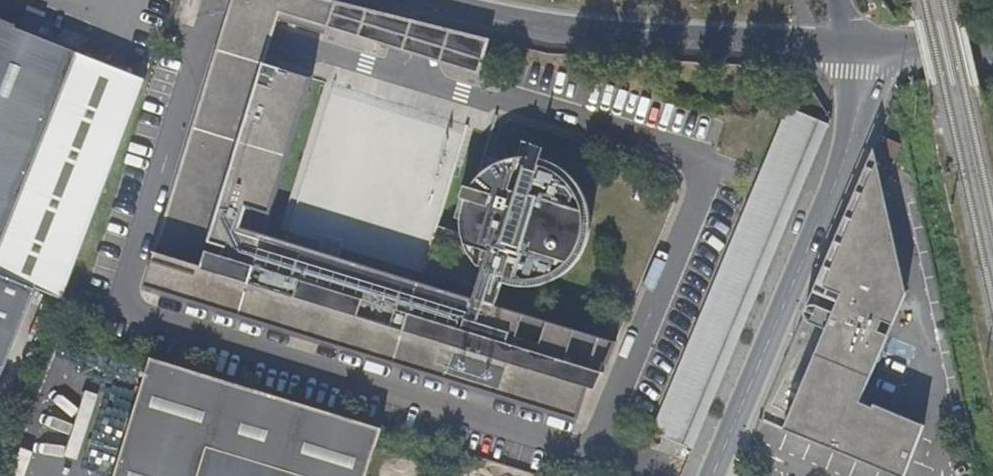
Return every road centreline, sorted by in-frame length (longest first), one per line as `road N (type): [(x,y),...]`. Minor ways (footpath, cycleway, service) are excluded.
road 1 (residential): [(713,475),(837,178),(872,47)]
road 2 (secondary): [(457,0),(604,26),(872,47)]
road 3 (secondary): [(872,47),(992,50)]

